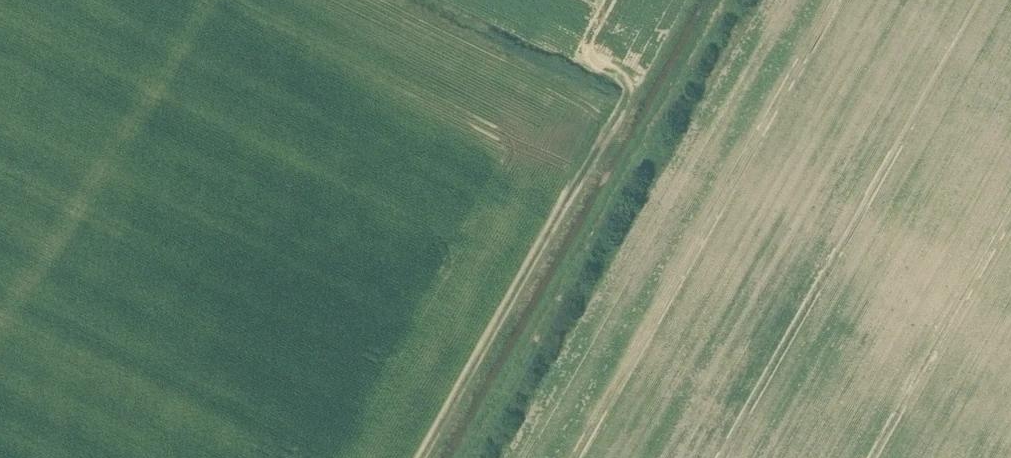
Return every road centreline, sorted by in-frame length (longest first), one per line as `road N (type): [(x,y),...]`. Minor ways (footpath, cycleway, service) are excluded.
road 1 (track): [(733,0),(475,457)]

